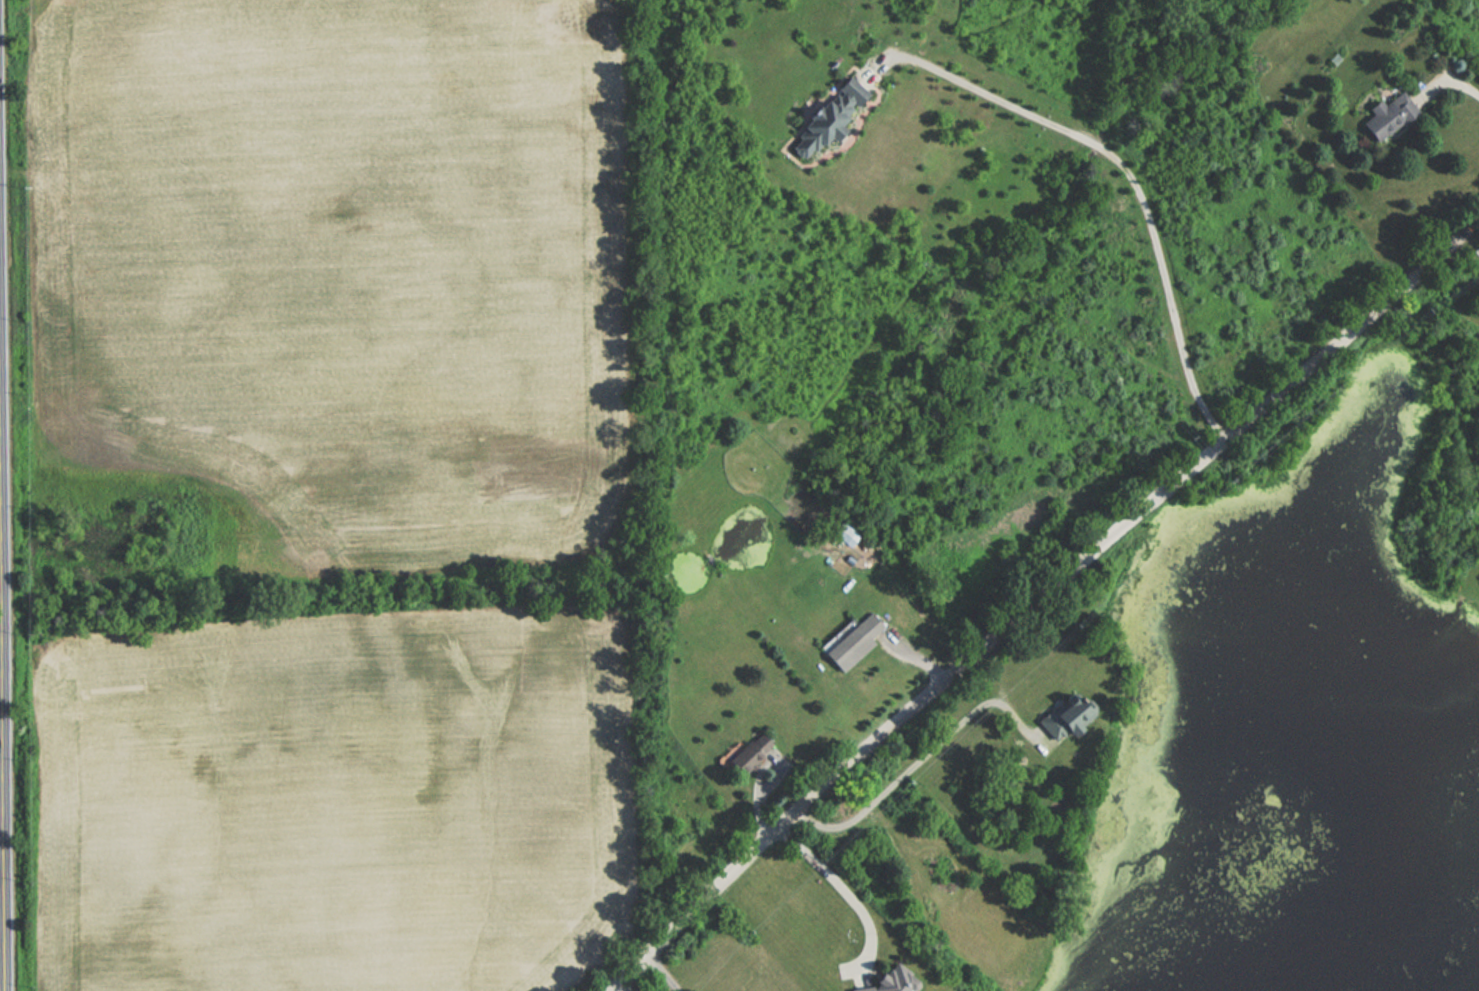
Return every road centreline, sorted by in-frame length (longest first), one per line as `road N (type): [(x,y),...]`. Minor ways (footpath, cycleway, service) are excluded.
road 1 (residential): [(1478,224),(748,856),(613,990)]
road 2 (tertiary): [(2,990),(0,369)]

